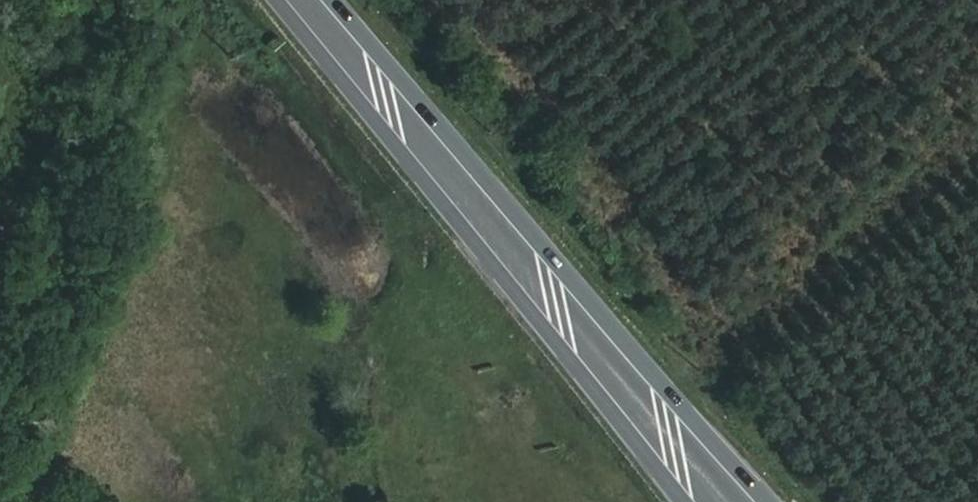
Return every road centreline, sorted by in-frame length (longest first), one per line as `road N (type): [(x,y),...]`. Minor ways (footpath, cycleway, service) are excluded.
road 1 (primary): [(772,501),(335,0)]
road 2 (primary): [(268,0),(673,501)]

